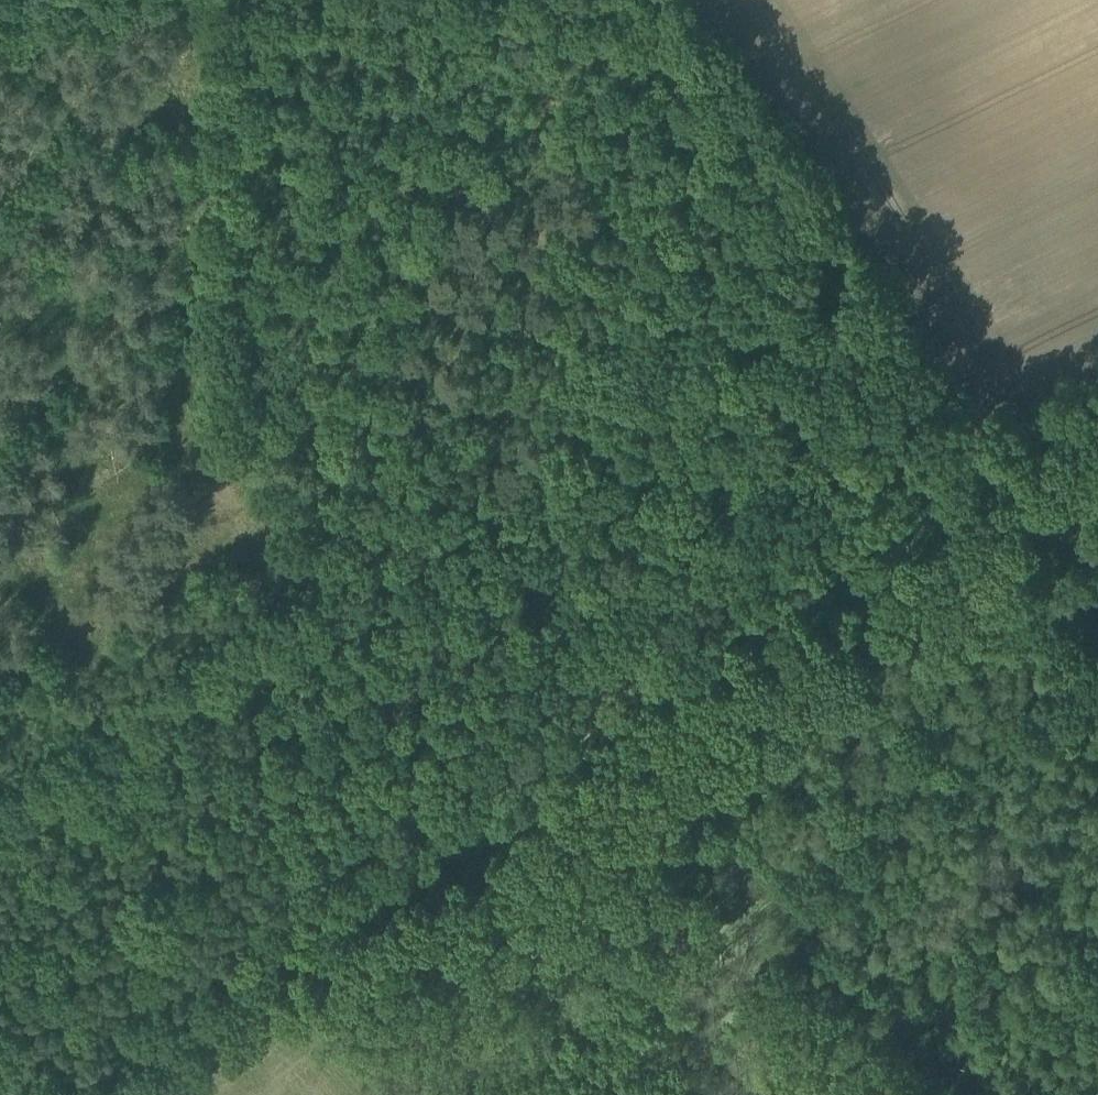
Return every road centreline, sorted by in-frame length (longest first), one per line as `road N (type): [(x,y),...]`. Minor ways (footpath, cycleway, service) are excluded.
road 1 (track): [(93,1094),(534,771),(959,478),(1097,407)]

